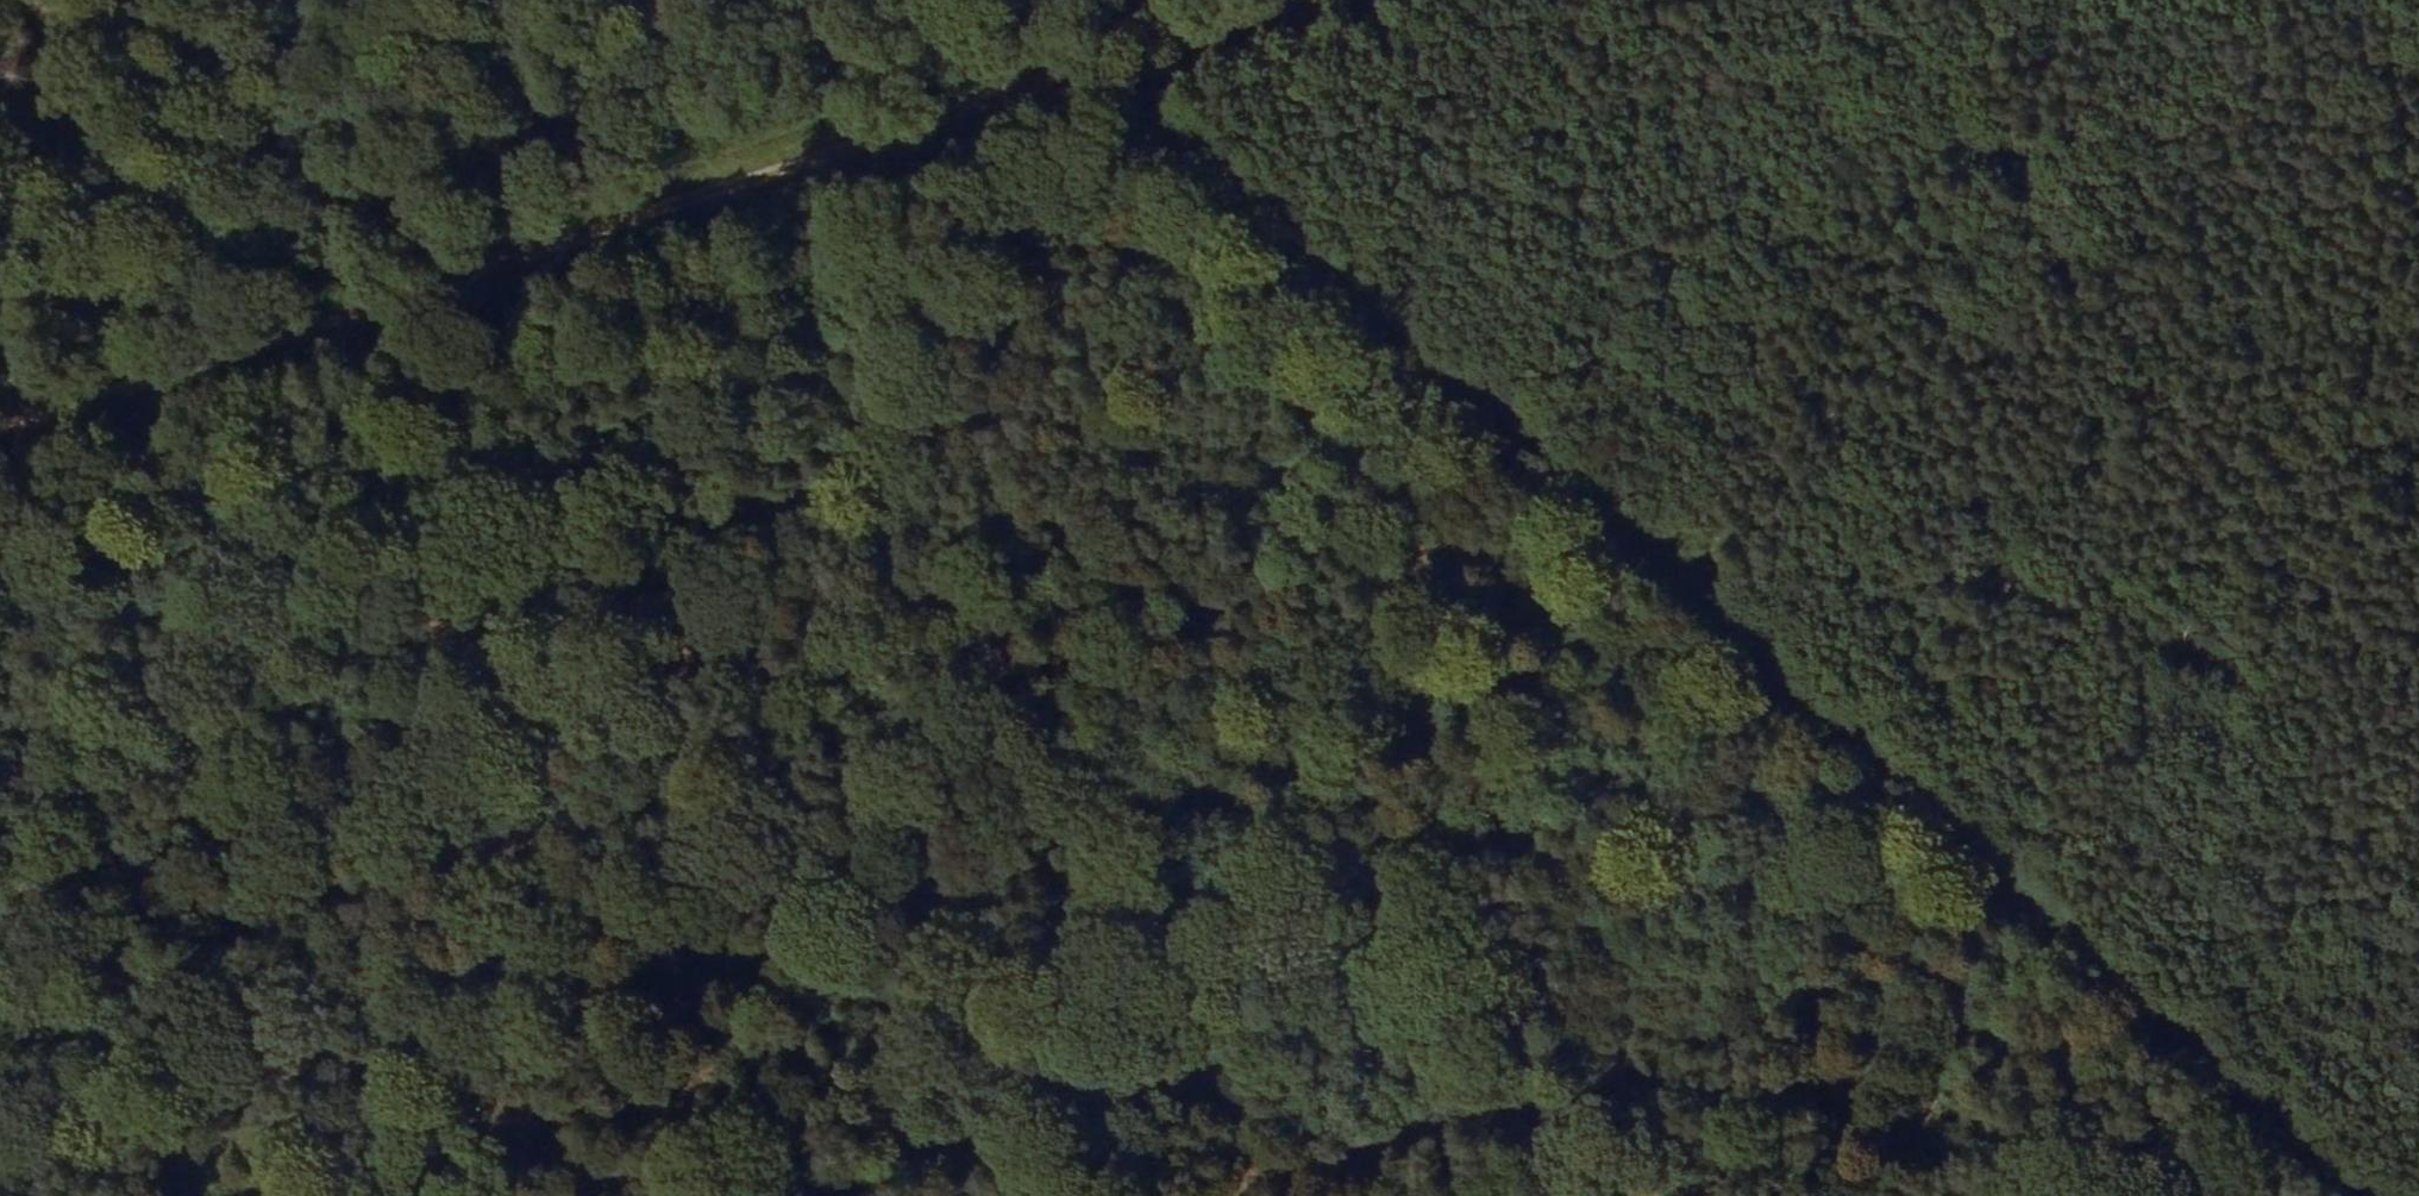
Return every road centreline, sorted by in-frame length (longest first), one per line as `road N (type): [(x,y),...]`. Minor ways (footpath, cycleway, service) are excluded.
road 1 (track): [(0,441),(1078,63)]
road 2 (track): [(1078,63),(1273,0)]

